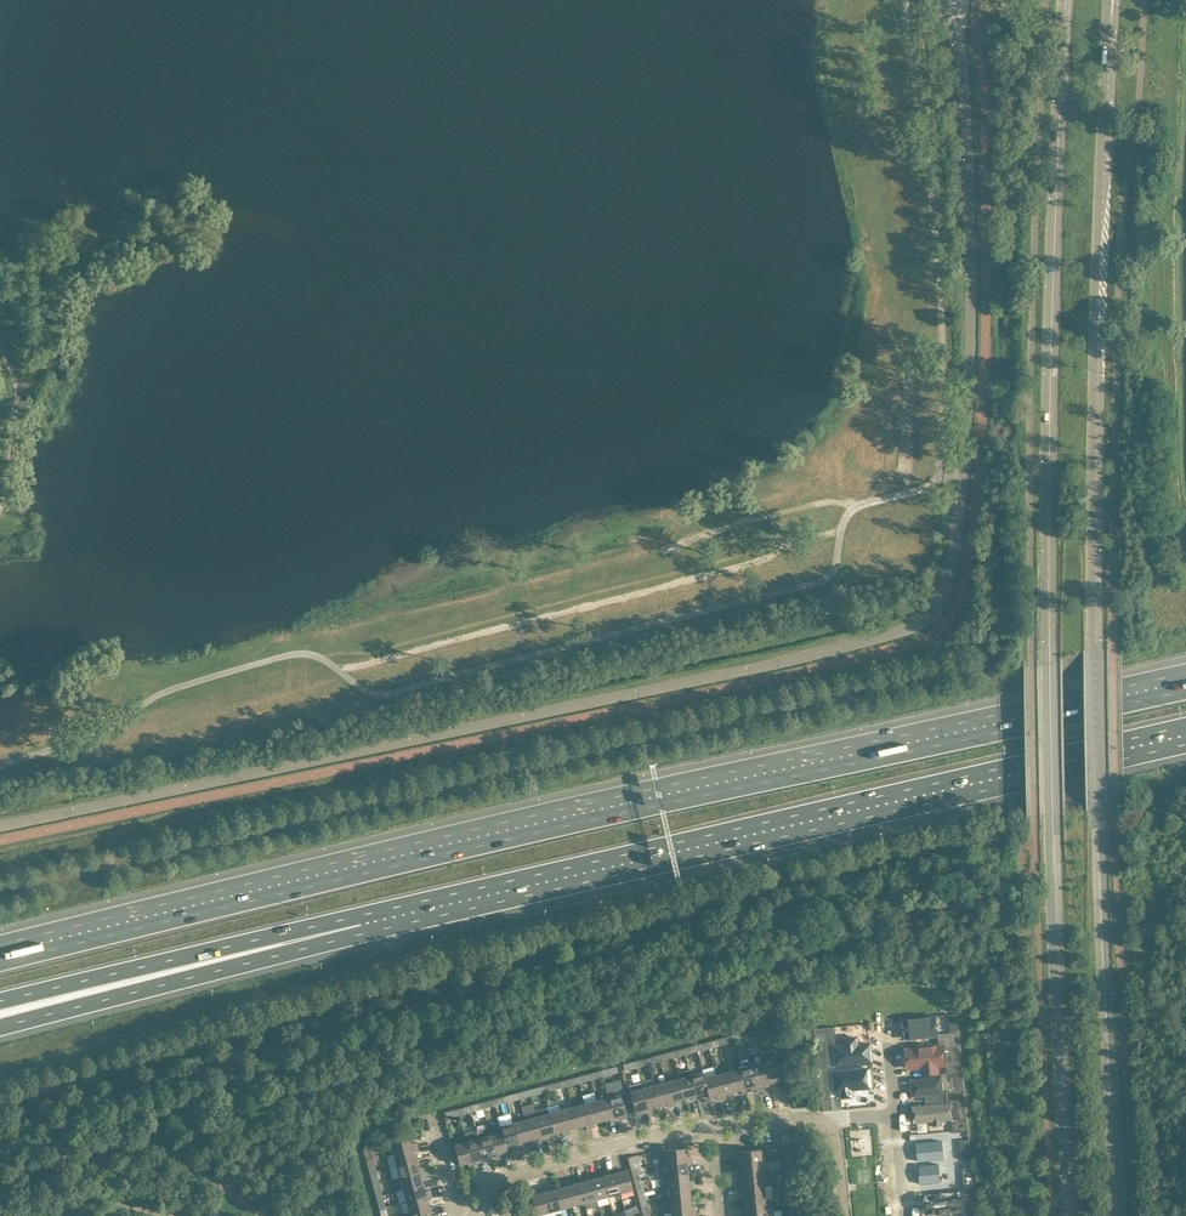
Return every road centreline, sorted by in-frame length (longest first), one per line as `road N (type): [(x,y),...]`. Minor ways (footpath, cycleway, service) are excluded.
road 1 (unclassified): [(0,823),(893,632),(928,613),(942,598),(957,516),(970,215),(965,89),(947,0)]
road 2 (motorway): [(1185,690),(438,854),(0,962)]
road 3 (secondary): [(1121,1215),(1096,644),(1097,251),(1110,0)]
road 4 (secondary): [(1065,0),(1049,655),(1074,1215)]
road 5 (motorway): [(359,915),(1185,726)]
road 6 (motorway): [(0,1024),(359,915)]
road 7 (motorway): [(0,1000),(359,915)]
road 8 (residential): [(472,1215),(519,1171),(649,1136),(715,1127)]
road 9 (residential): [(890,1048),(903,1215)]
road 10 (residential): [(715,1127),(826,1119),(836,1127)]

